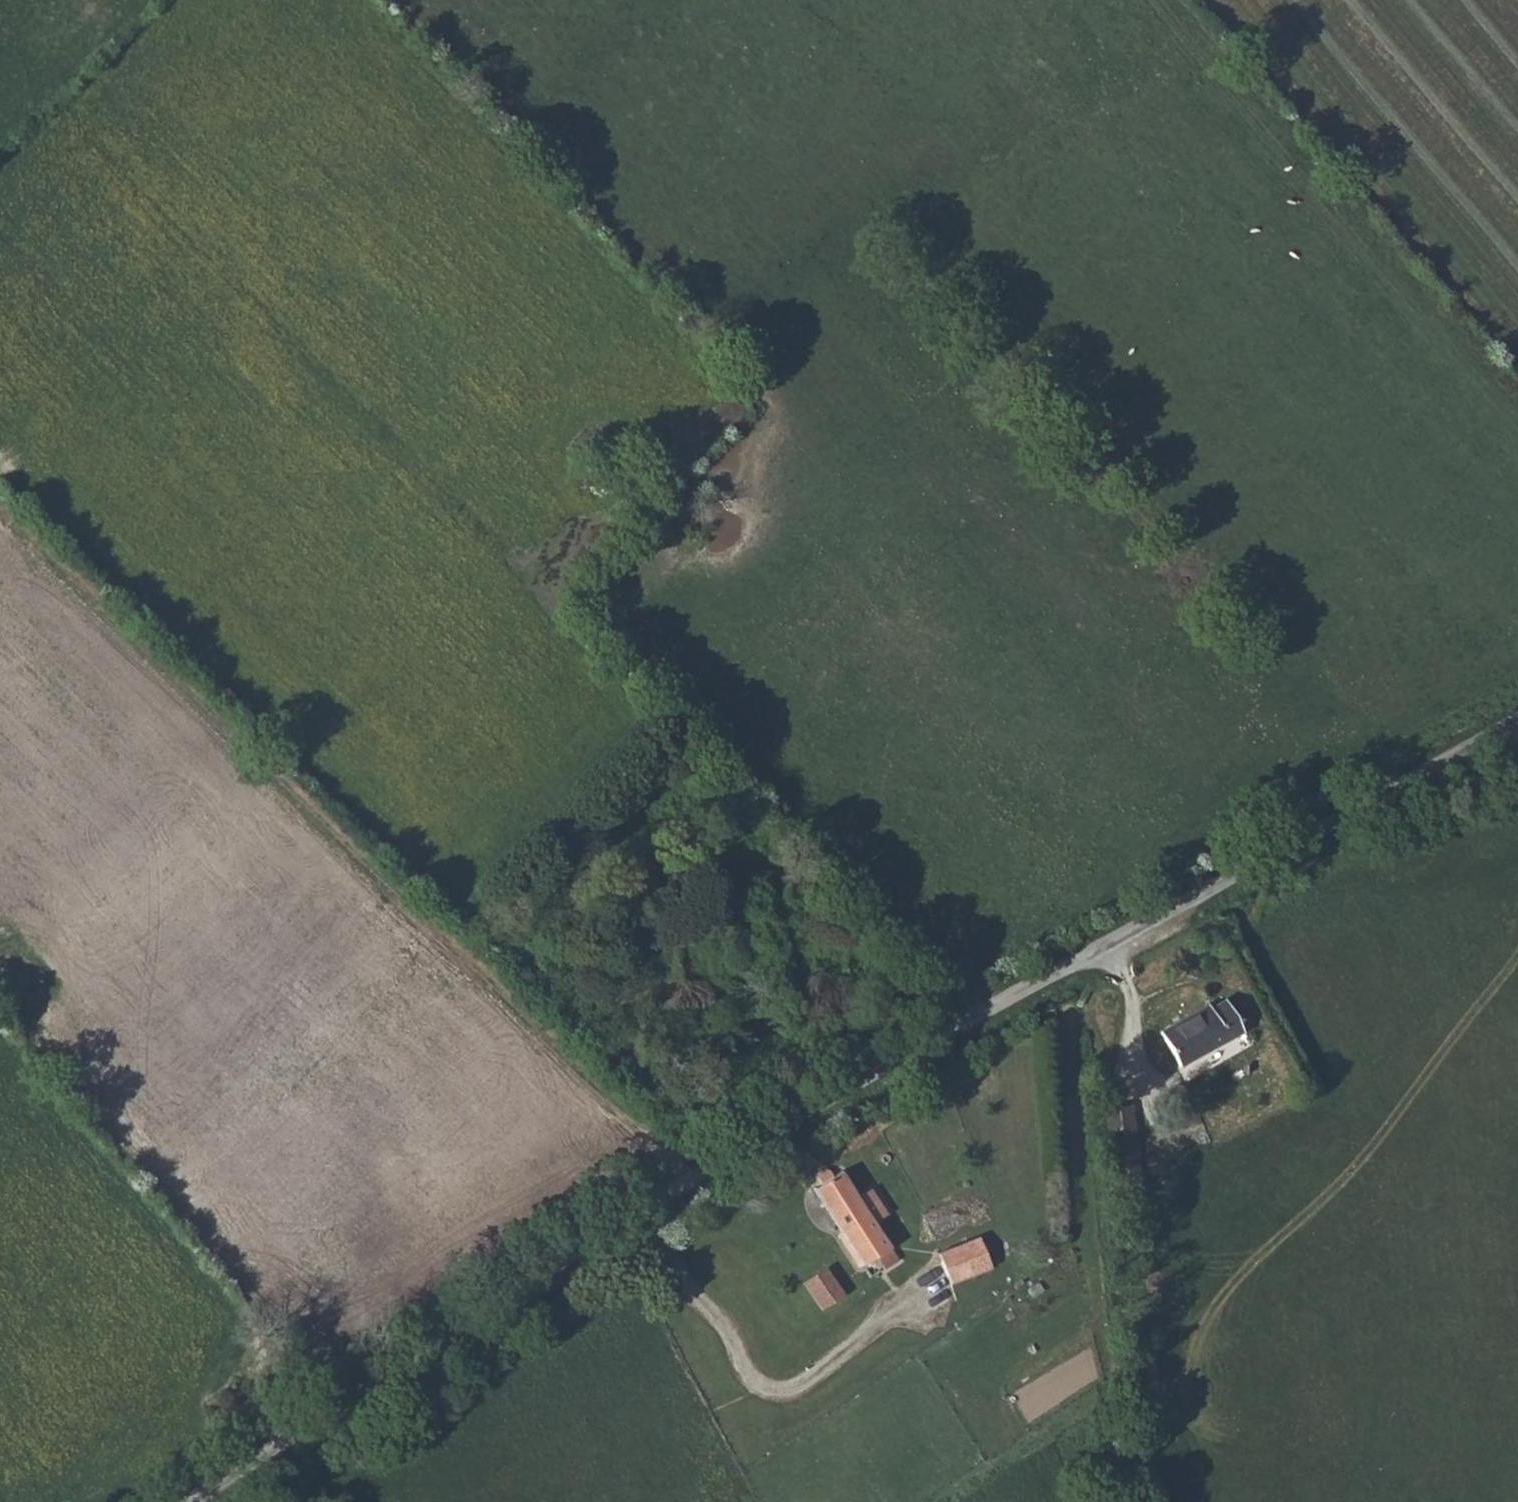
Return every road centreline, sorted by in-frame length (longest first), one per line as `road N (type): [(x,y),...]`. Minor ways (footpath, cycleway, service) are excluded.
road 1 (unclassified): [(197,1501),(1027,984),(1517,718)]

